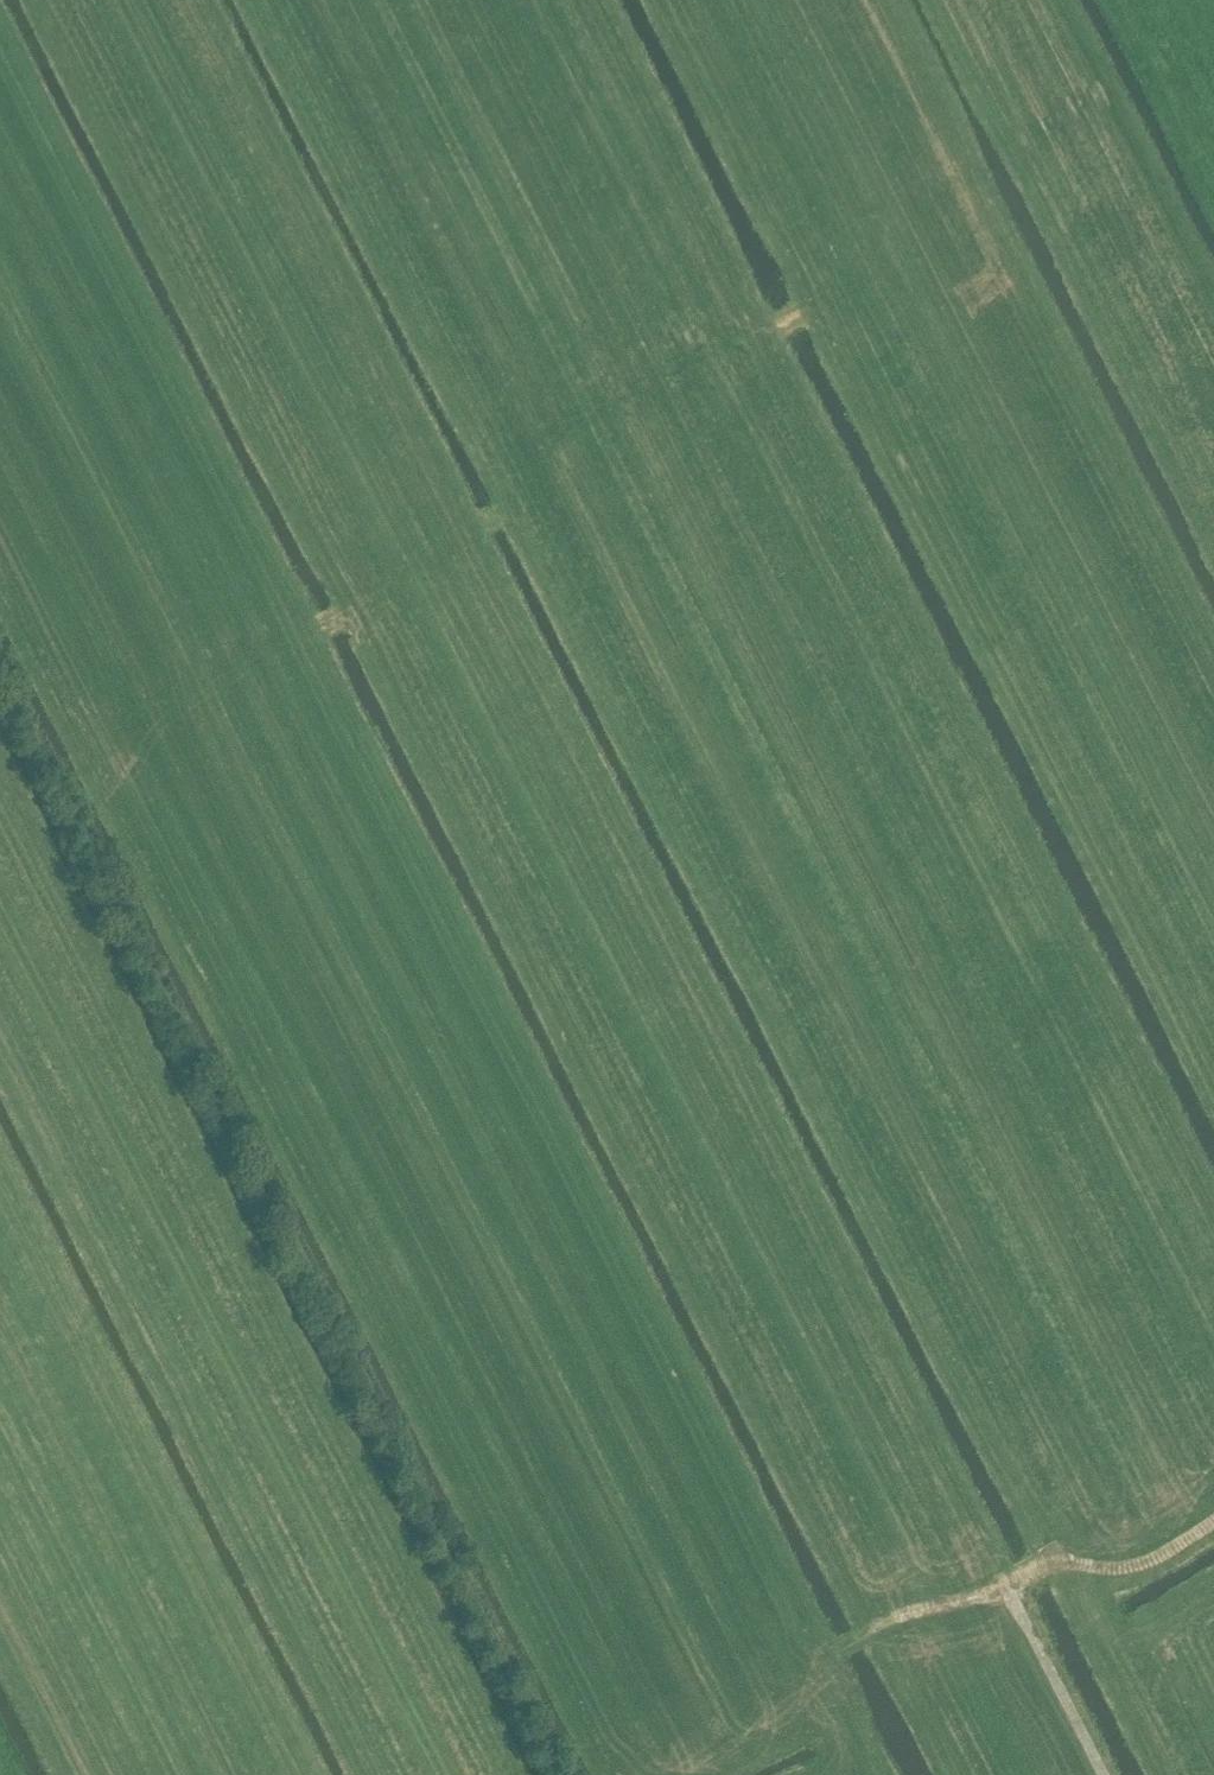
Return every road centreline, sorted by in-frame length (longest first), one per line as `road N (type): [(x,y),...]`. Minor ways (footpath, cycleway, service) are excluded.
road 1 (track): [(1103,1774),(1008,1584),(895,1618)]
road 2 (track): [(1008,1584),(1047,1565),(1115,1568),(1160,1558),(1213,1521)]

